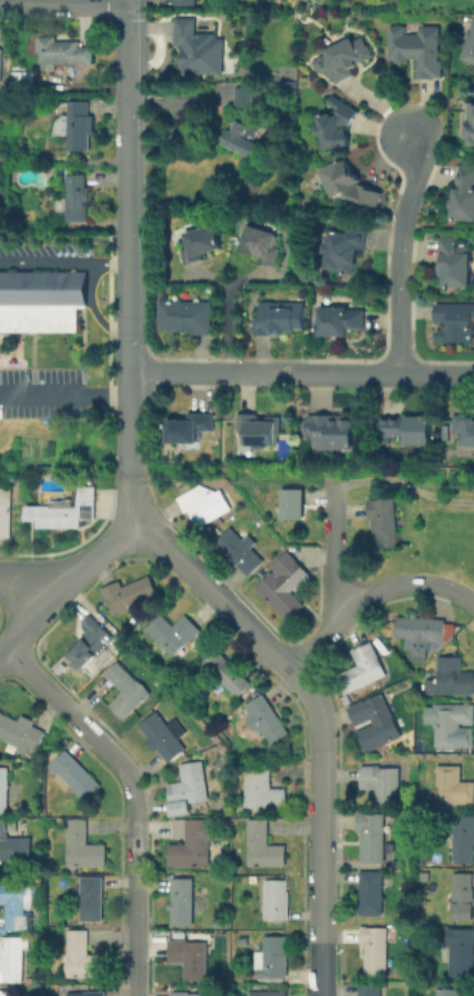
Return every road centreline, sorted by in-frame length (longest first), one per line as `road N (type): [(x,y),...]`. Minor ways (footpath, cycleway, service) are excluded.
road 1 (residential): [(132,529),(166,546),(313,697),(322,729),(320,995)]
road 2 (residential): [(6,642),(132,788),(133,995)]
road 3 (residential): [(131,374),(473,377)]
road 4 (residential): [(397,376),(398,254),(413,179),(409,132)]
road 5 (residential): [(130,0),(131,238)]
road 6 (residential): [(294,670),(355,604),(388,585),(439,583),(473,600)]
road 7 (residential): [(132,529),(0,648)]
road 8 (residential): [(131,374),(132,529)]
road 9 (residential): [(131,238),(131,374)]
road 10 (residential): [(335,488),(342,618)]
road 11 (residential): [(130,2),(0,1)]

